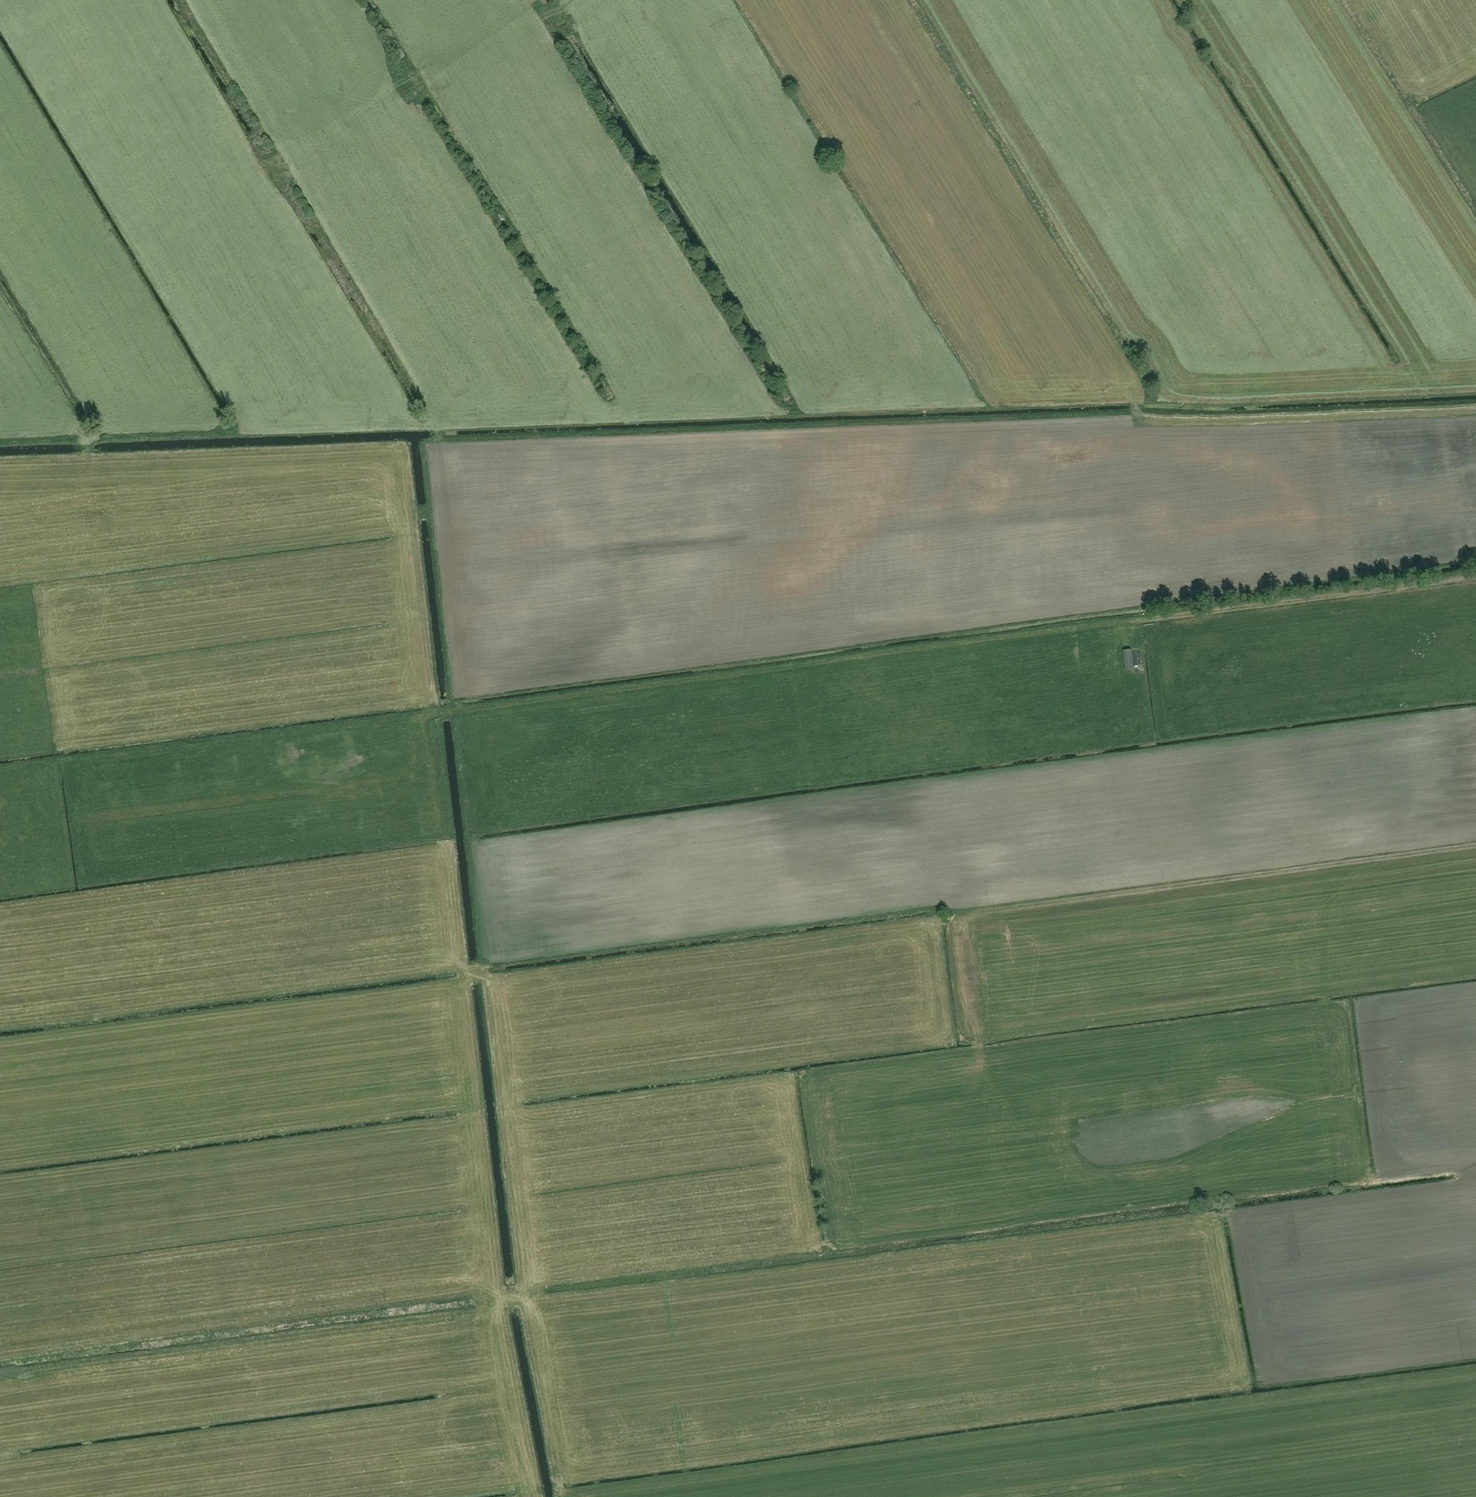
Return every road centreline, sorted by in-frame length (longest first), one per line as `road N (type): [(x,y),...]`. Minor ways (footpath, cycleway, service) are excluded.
road 1 (track): [(1475,577),(442,716)]
road 2 (track): [(979,914),(1475,846)]
road 3 (track): [(1475,409),(1337,415)]

